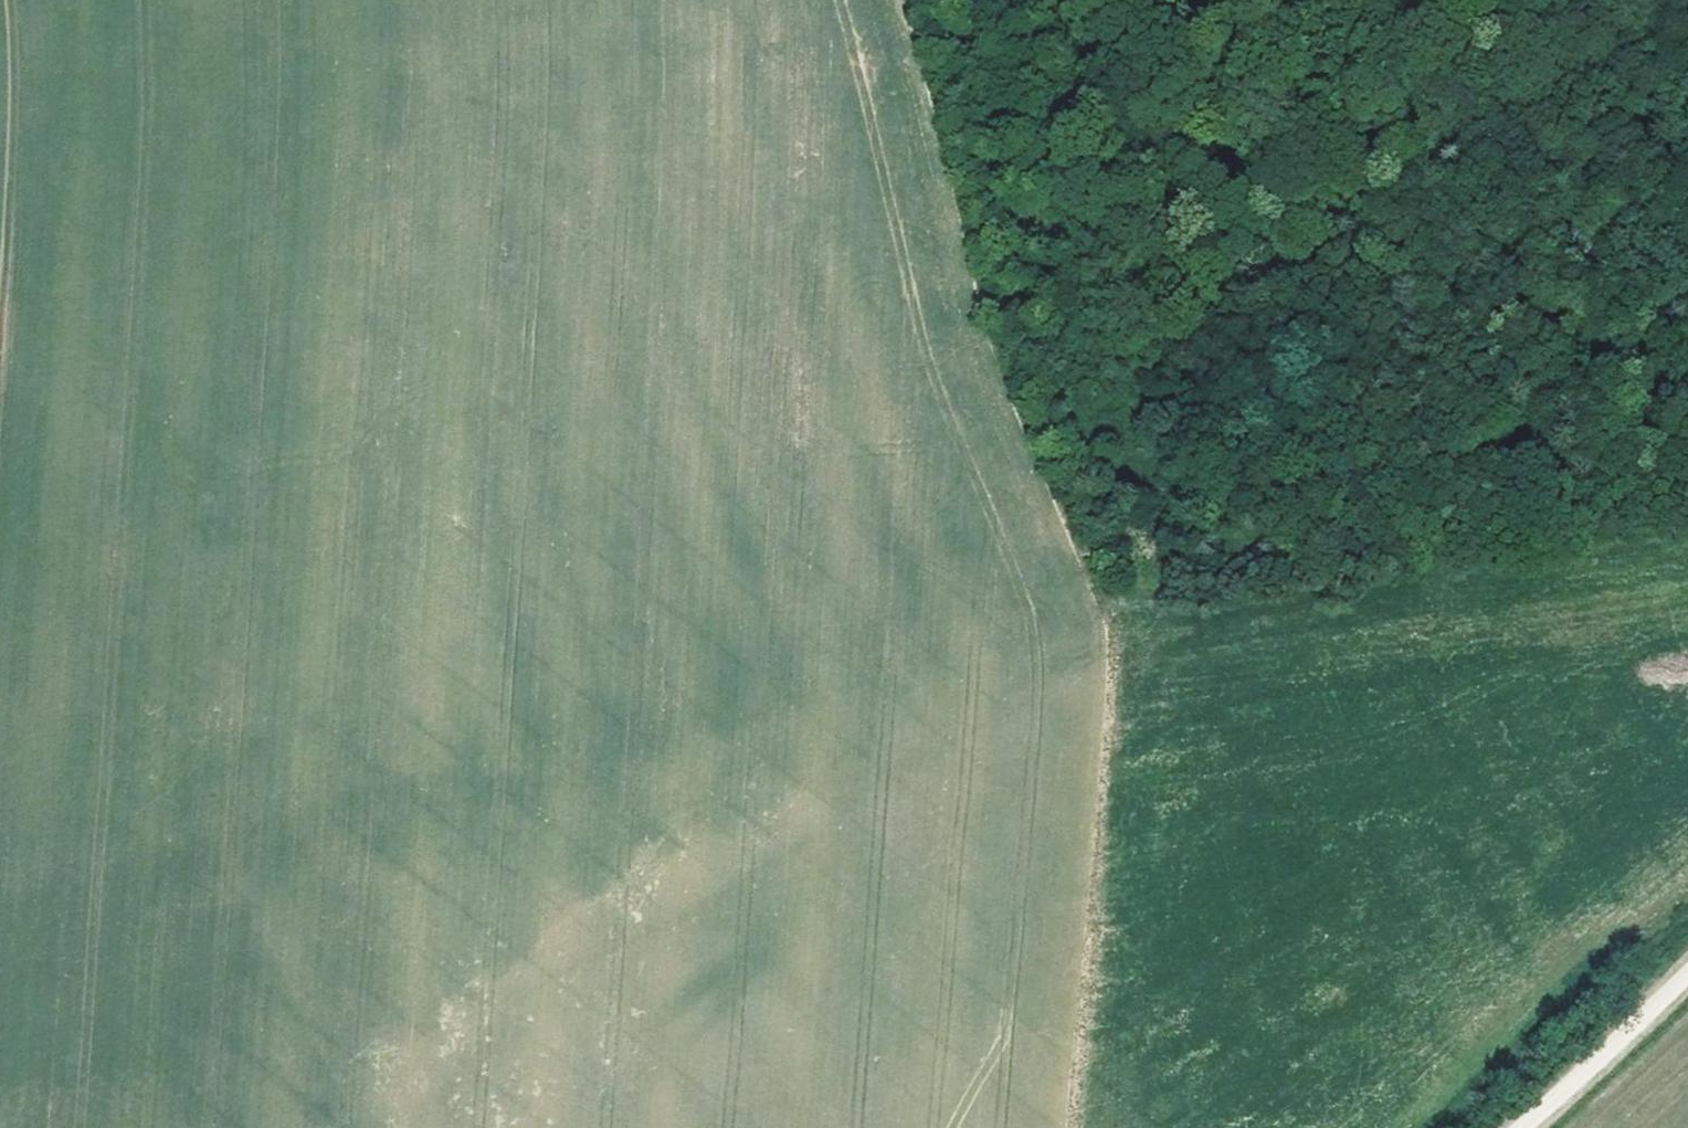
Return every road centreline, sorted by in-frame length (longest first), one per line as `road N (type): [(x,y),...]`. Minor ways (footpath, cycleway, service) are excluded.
road 1 (track): [(1687,981),(1523,1127)]

